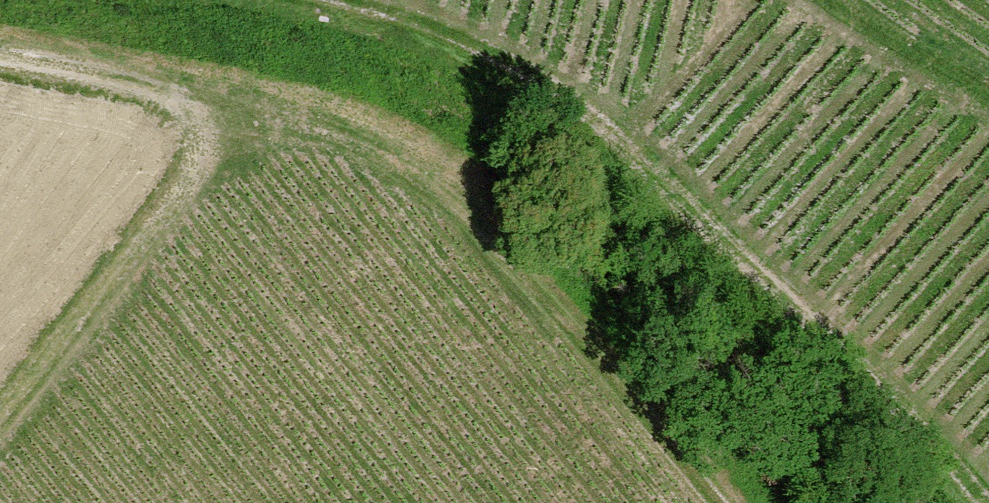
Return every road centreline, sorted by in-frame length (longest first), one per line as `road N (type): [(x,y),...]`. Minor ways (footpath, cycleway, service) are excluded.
road 1 (track): [(722,502),(464,197),(408,156),(180,90),(0,53)]
road 2 (track): [(314,0),(484,53),(589,121),(881,399),(974,502)]
road 3 (track): [(248,108),(0,423)]
road 4 (track): [(825,0),(988,98)]

